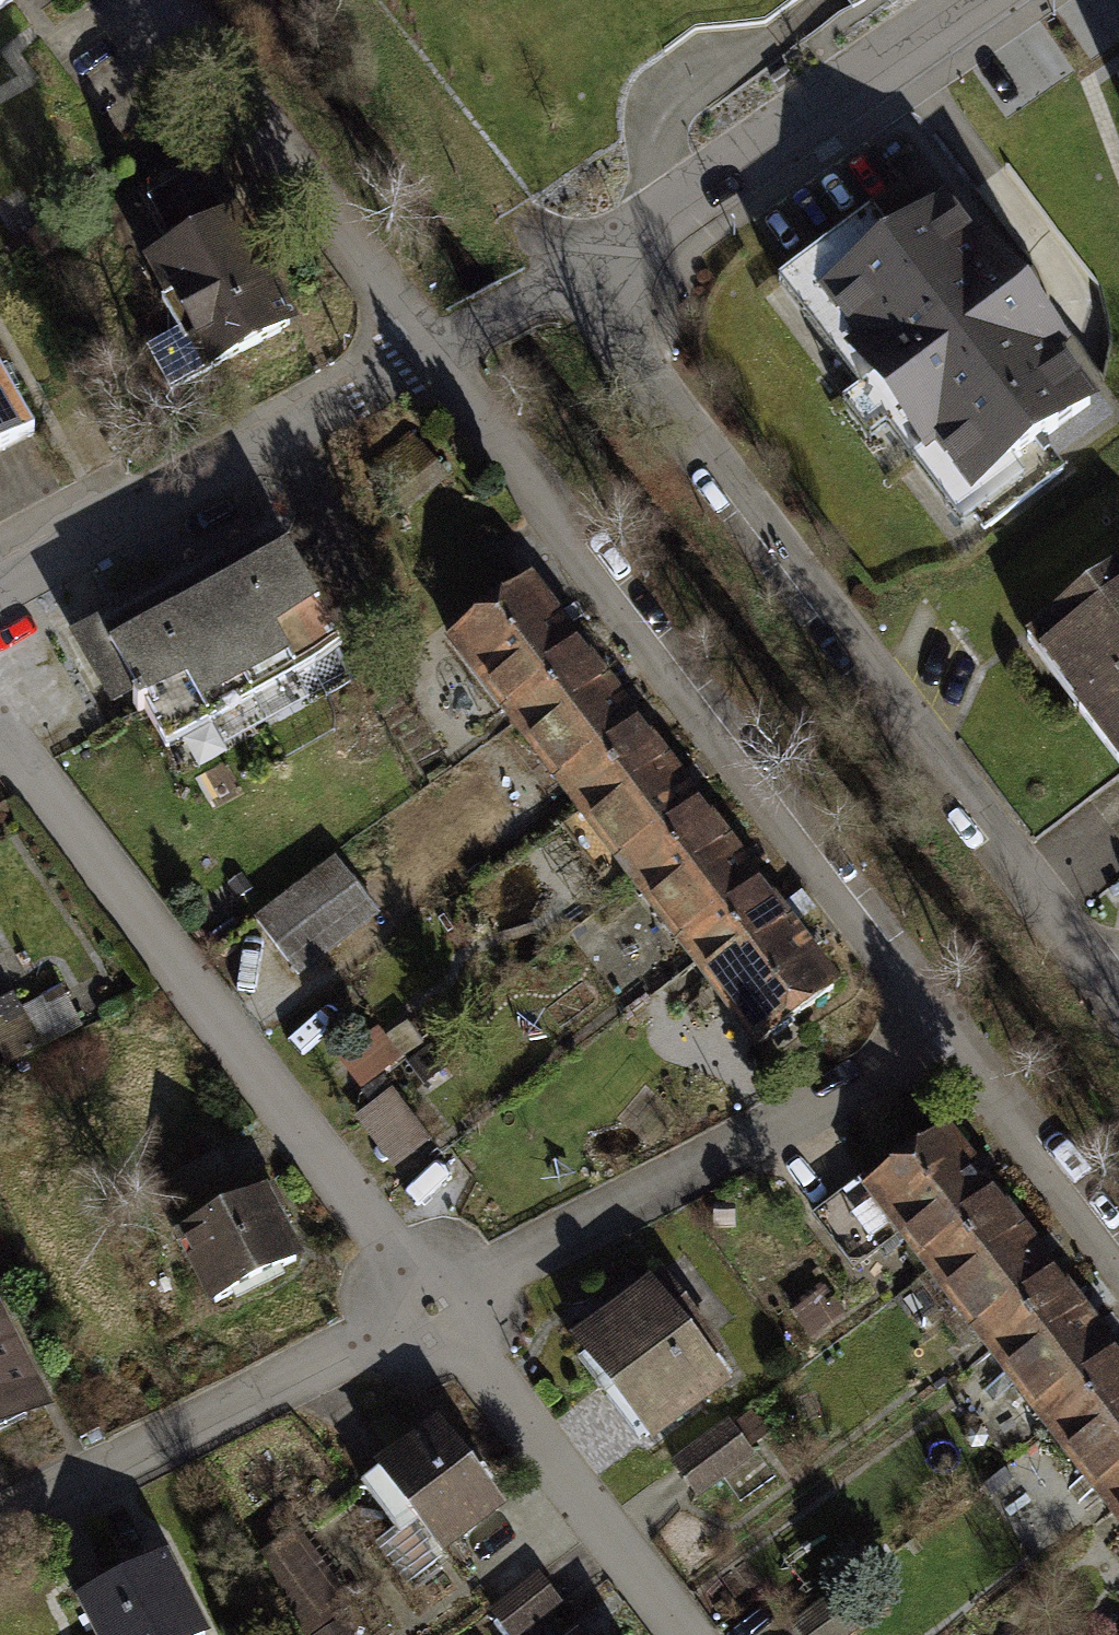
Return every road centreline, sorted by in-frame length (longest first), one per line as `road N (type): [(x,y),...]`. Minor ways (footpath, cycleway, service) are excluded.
road 1 (residential): [(1118,996),(577,282)]
road 2 (residential): [(435,358),(943,1037)]
road 3 (residential): [(0,725),(430,1311)]
road 4 (residential): [(943,1037),(430,1311)]
road 5 (residential): [(435,358),(0,593)]
road 6 (residential): [(978,0),(577,282)]
road 7 (residential): [(430,1311),(0,1530)]
road 8 (residential): [(170,0),(435,358)]
road 9 (residential): [(430,1311),(677,1634)]
road 10 (residential): [(943,1037),(1118,1269)]
road 11 (residential): [(577,282),(435,358)]

